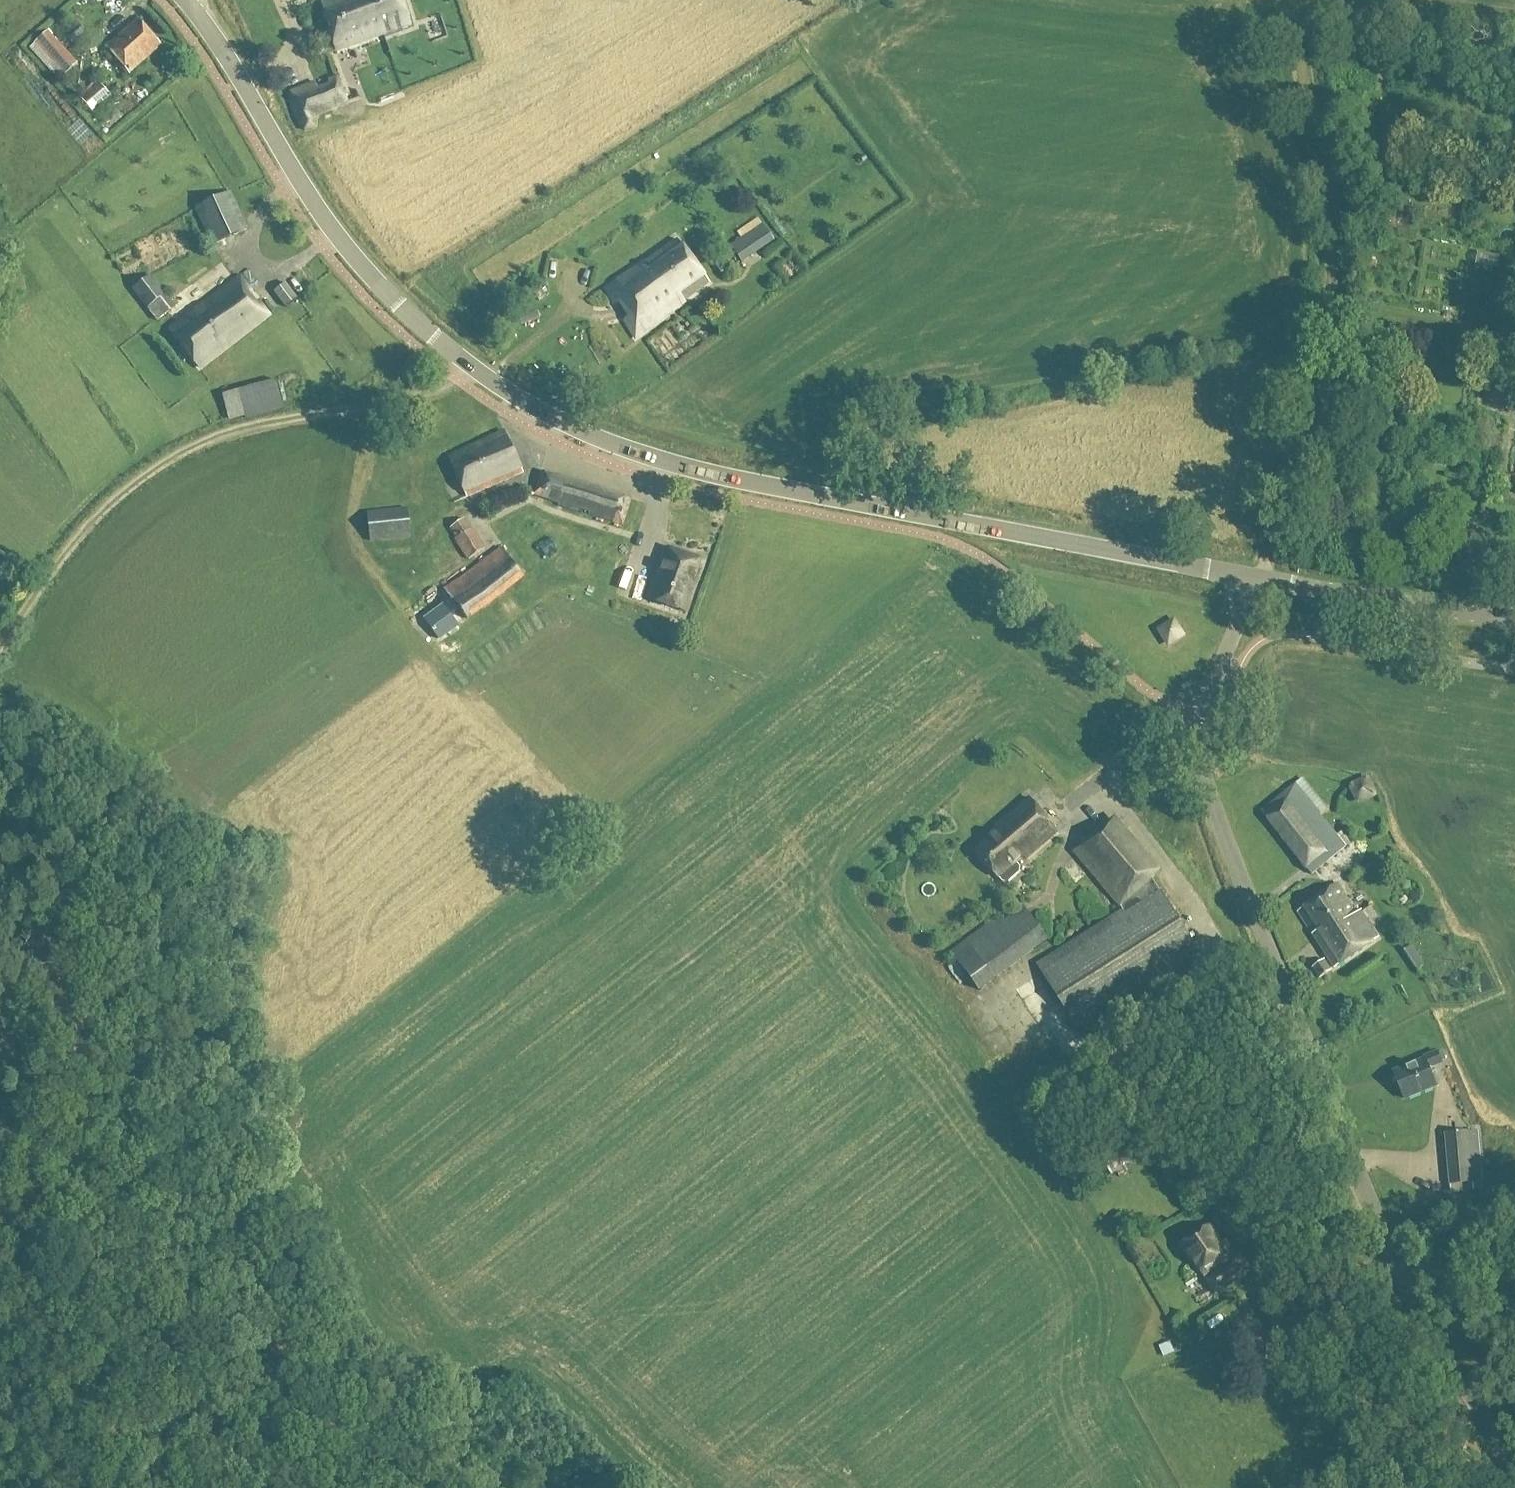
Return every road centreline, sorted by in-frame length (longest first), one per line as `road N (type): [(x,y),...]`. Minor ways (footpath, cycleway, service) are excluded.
road 1 (tertiary): [(1261,579),(696,471),(628,451),(541,410),(451,352),(357,262),(188,0)]
road 2 (unclassified): [(1514,1479),(1381,1228),(1206,787),(1209,707),(1261,579)]
road 3 (track): [(1261,579),(1336,288),(1338,236),(1304,65),(1316,0)]
road 4 (track): [(1318,1071),(1269,1087),(1231,1121),(1239,1190),(1263,1245),(1246,1306)]
road 5 (tertiary): [(1514,619),(1261,579)]
road 6 (track): [(1514,25),(1316,0)]

